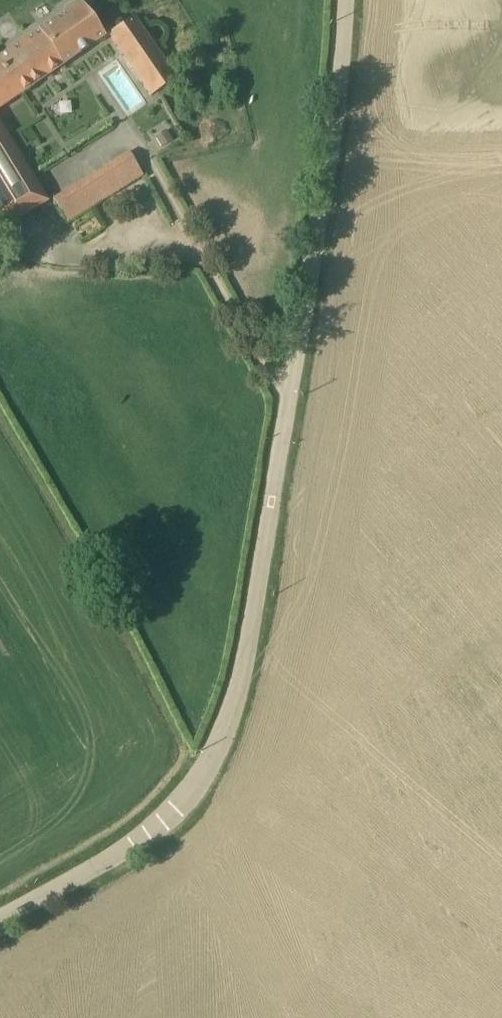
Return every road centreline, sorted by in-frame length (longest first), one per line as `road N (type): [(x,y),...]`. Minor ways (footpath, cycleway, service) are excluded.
road 1 (unclassified): [(0,920),(172,817),(205,776),(227,728),(290,397),(341,54),(342,0)]
road 2 (track): [(290,397),(258,364),(146,160)]

